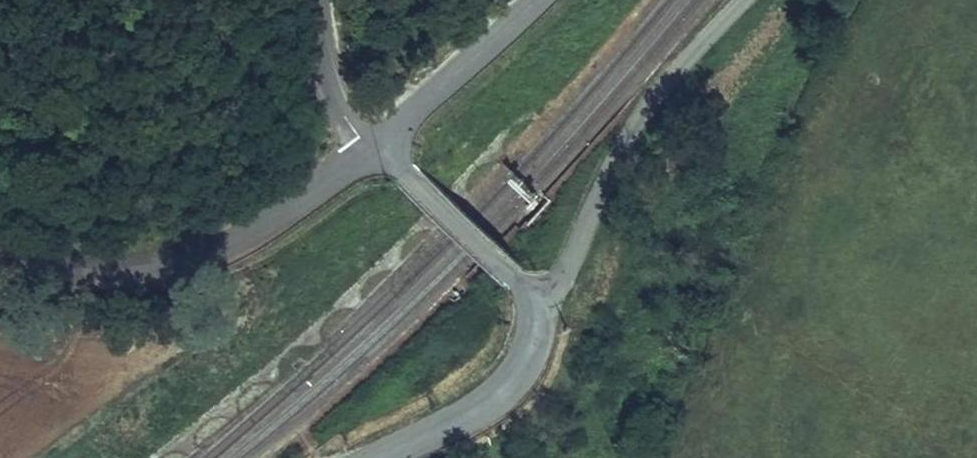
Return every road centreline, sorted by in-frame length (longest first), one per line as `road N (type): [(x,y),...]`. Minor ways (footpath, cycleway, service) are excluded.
road 1 (tertiary): [(378,146),(246,231),(188,255),(141,269),(85,271),(0,256)]
road 2 (unclassified): [(743,0),(629,132),(561,279),(533,308)]
road 3 (tertiary): [(374,457),(477,407),(511,381),(533,343),(533,308)]
road 4 (tertiary): [(533,308),(517,279),(378,146)]
road 5 (tertiary): [(378,146),(533,0)]
road 6 (residential): [(378,146),(346,120),(320,0)]

